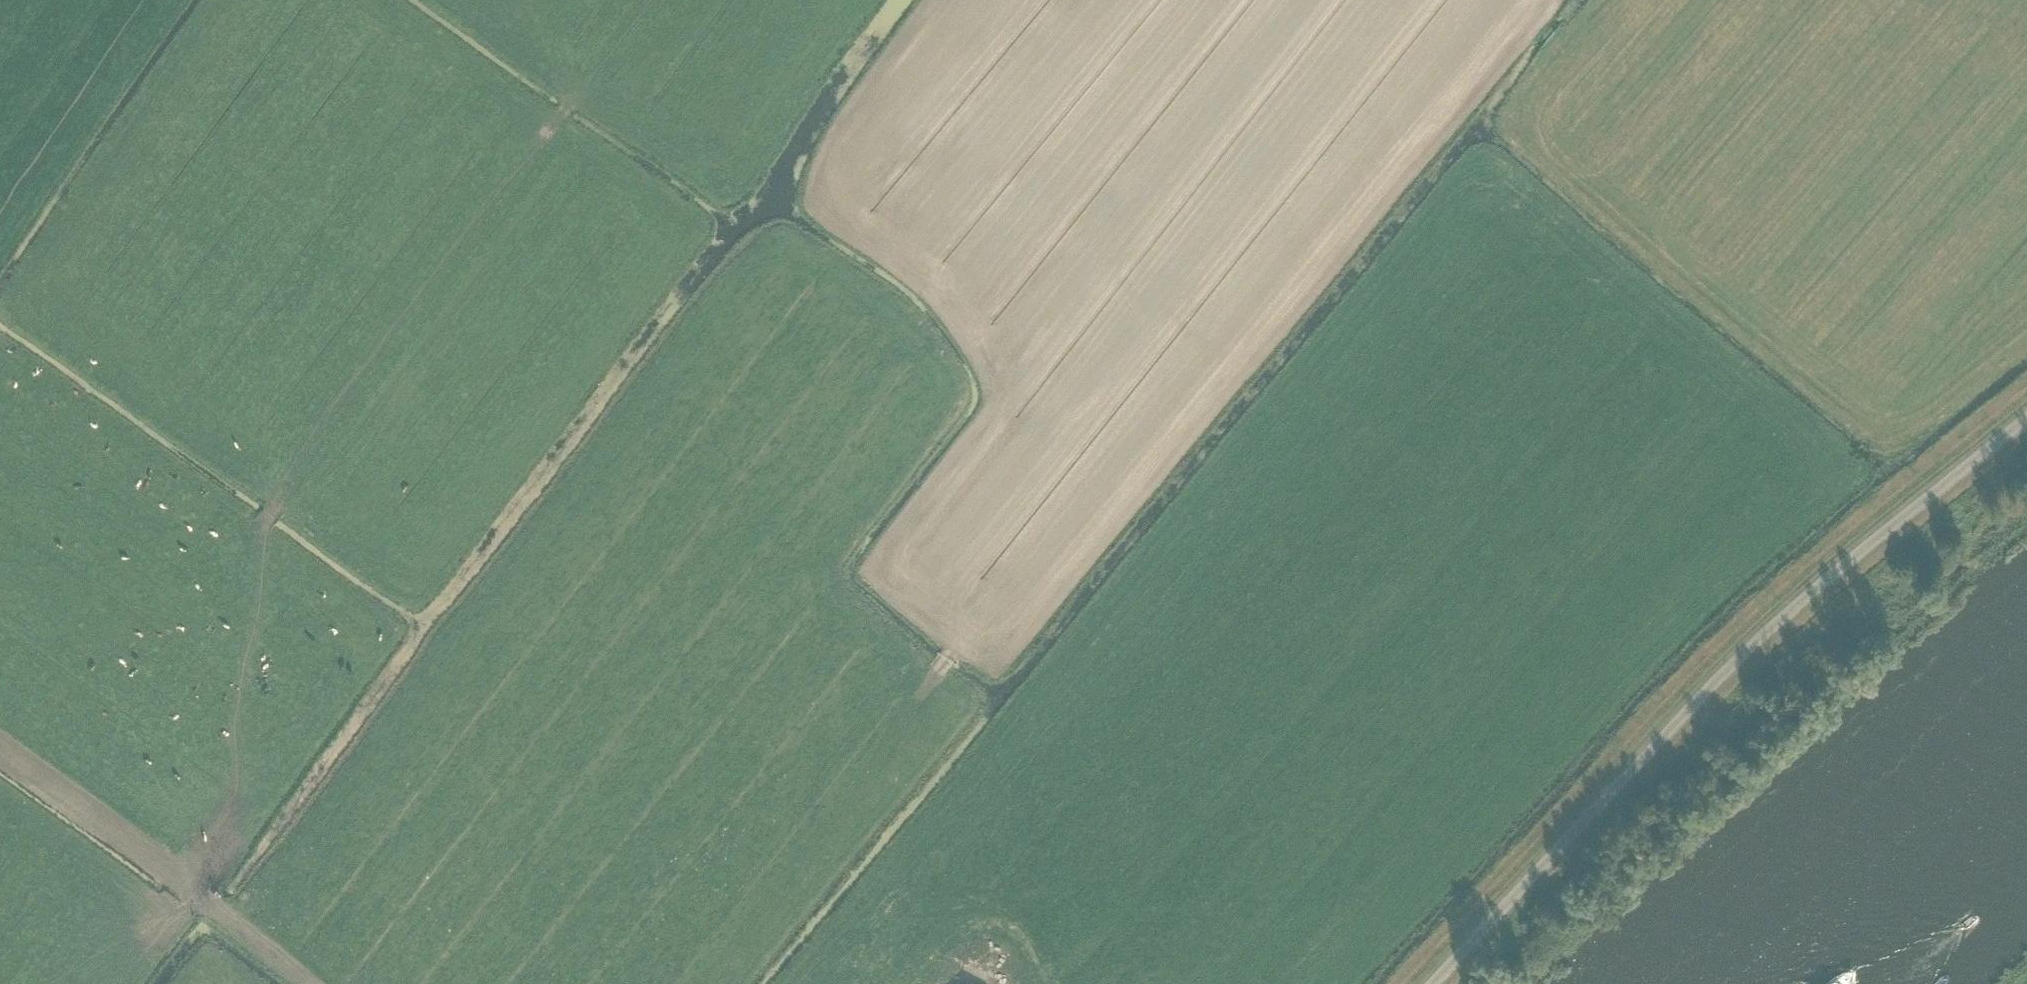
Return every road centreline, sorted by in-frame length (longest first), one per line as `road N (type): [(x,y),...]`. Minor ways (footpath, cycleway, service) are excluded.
road 1 (unclassified): [(1430,983),(1763,633),(2026,417)]

